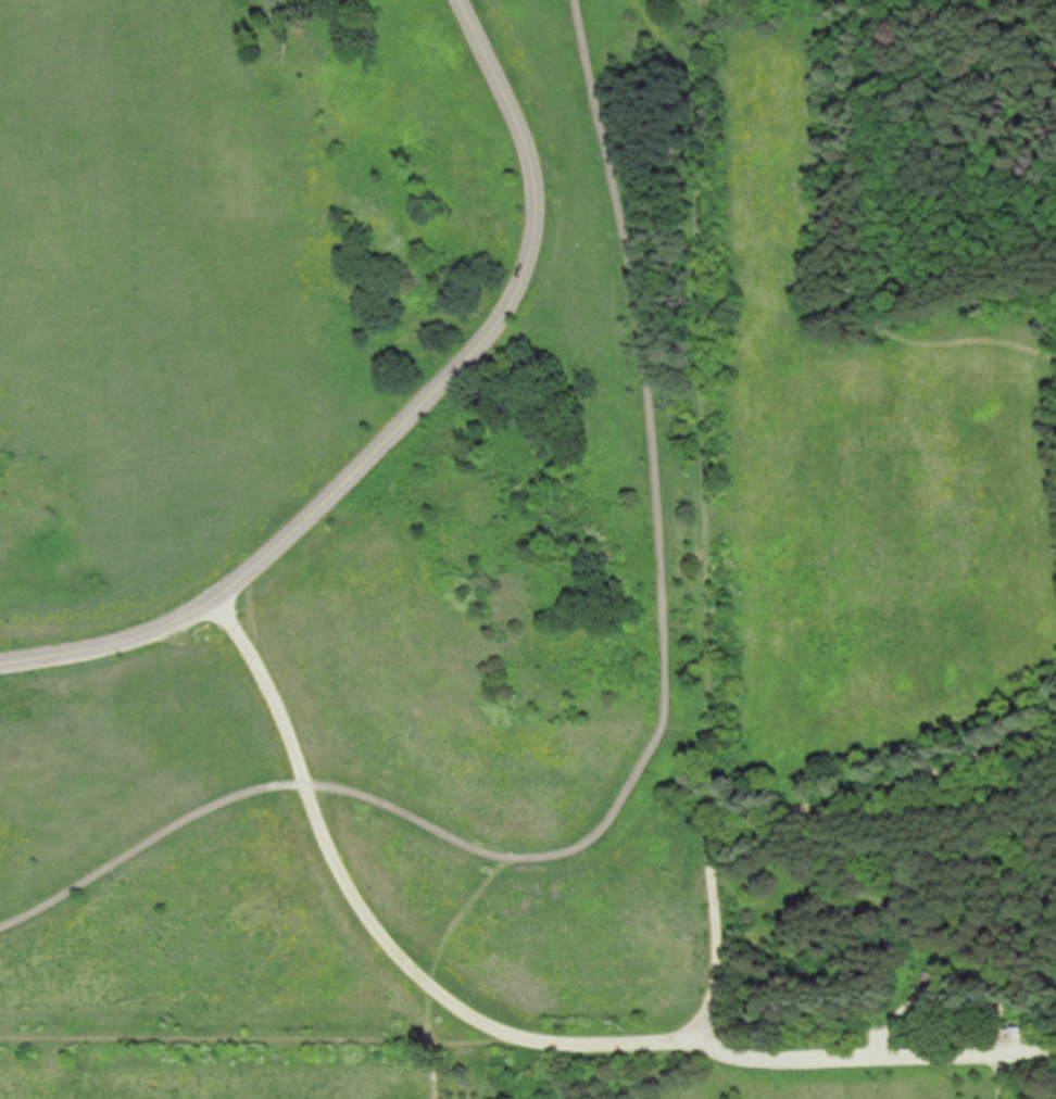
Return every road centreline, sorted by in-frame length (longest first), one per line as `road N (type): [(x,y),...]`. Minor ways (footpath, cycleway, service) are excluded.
road 1 (residential): [(0,667),(116,648),(221,599),(342,490),(508,315),(536,252),(537,173),(461,0)]

